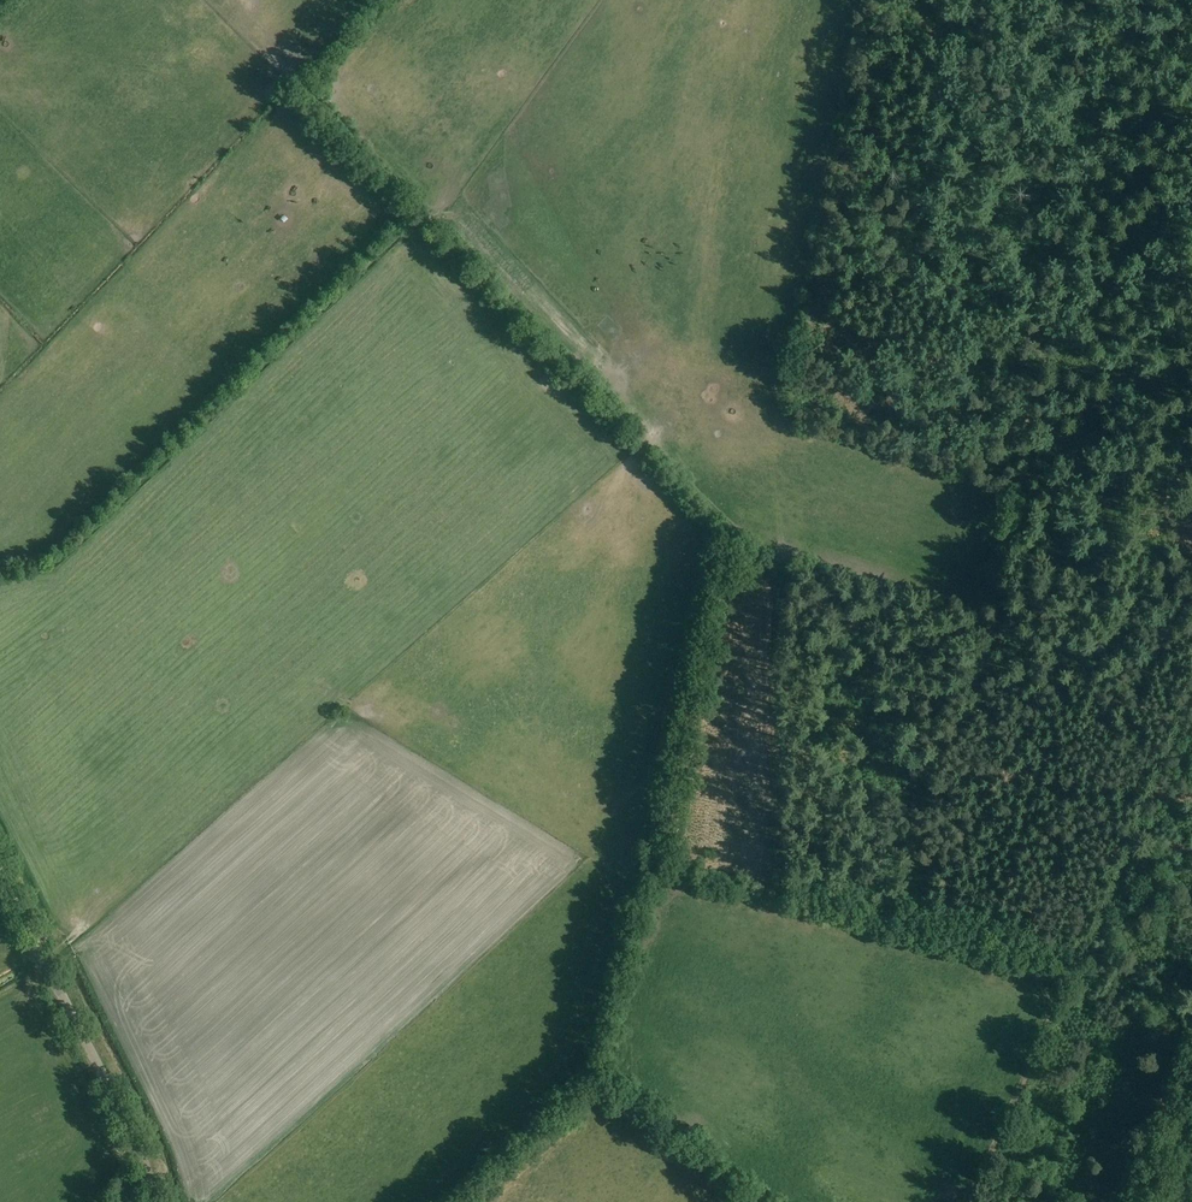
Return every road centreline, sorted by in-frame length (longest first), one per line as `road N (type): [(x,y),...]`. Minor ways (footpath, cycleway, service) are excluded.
road 1 (unclassified): [(155,1201),(132,1134),(0,873)]
road 2 (track): [(1137,1201),(1191,1074)]

